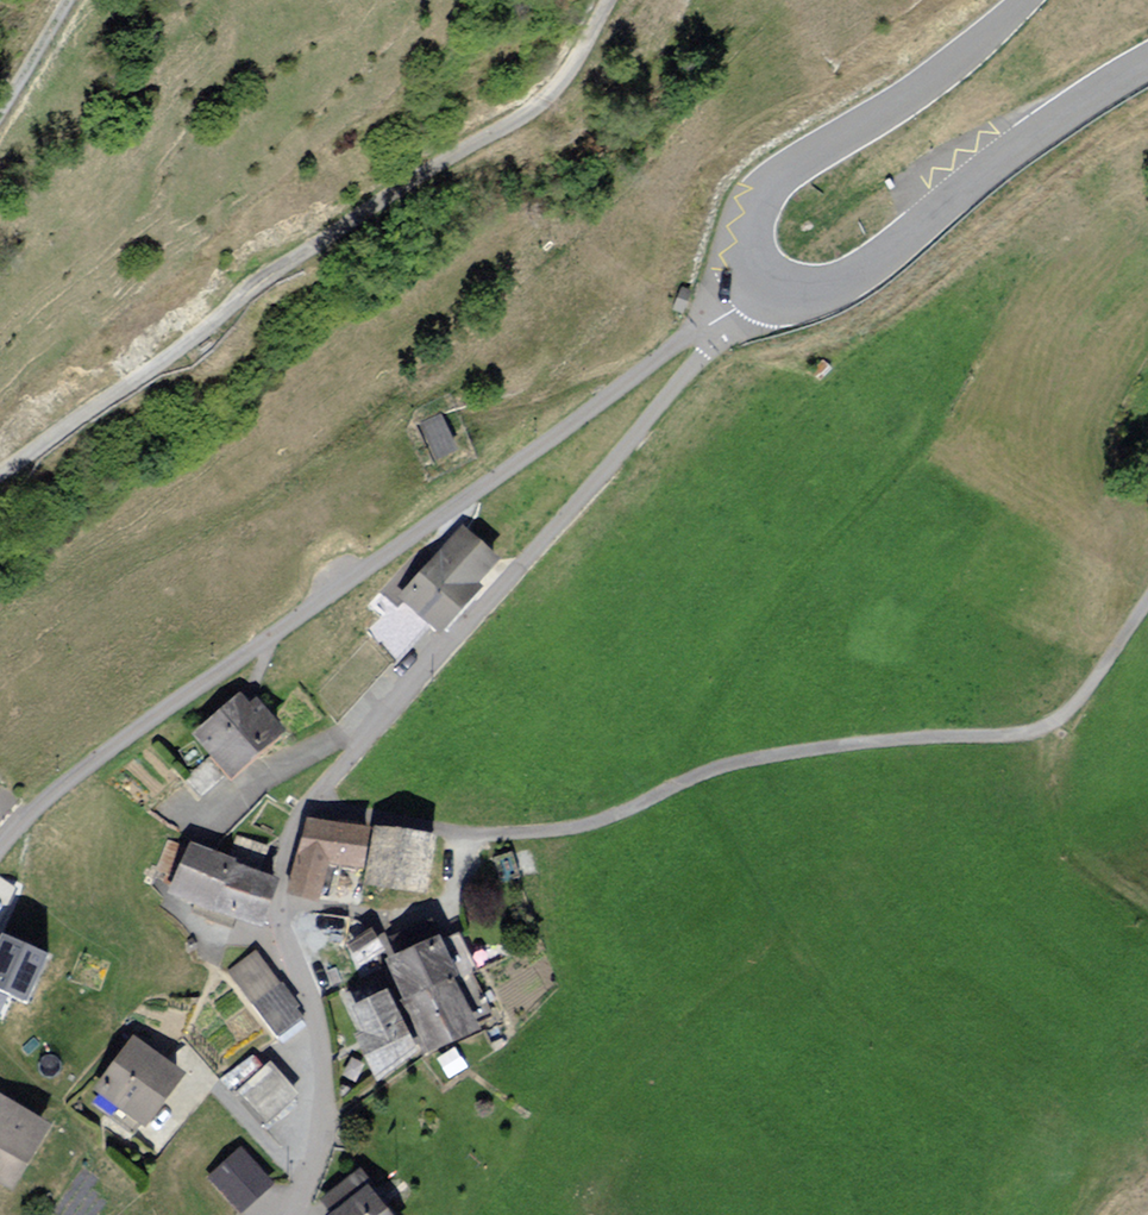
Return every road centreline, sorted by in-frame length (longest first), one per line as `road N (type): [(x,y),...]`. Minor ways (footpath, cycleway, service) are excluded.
road 1 (track): [(310,803),(438,830),(539,831),(583,826),(736,762),(909,738),(1020,734),(1064,714),(1147,599)]
road 2 (residential): [(0,849),(78,773),(715,319)]
road 3 (track): [(608,0),(566,73),(528,111),(286,264),(0,472)]
road 4 (residential): [(715,319),(705,354),(310,803)]
road 5 (track): [(683,782),(721,828),(780,930),(869,1030),(961,1084),(1071,1128)]
road 6 (secondary): [(1147,60),(862,269),(821,285),(771,282)]
road 7 (residential): [(290,1214),(326,1102),(319,1027),(277,902),(289,842),(310,803)]
road 8 (secondary): [(771,282),(754,269),(747,243),(766,190),(955,61),(1026,0)]
road 9 (track): [(67,0),(0,111)]

